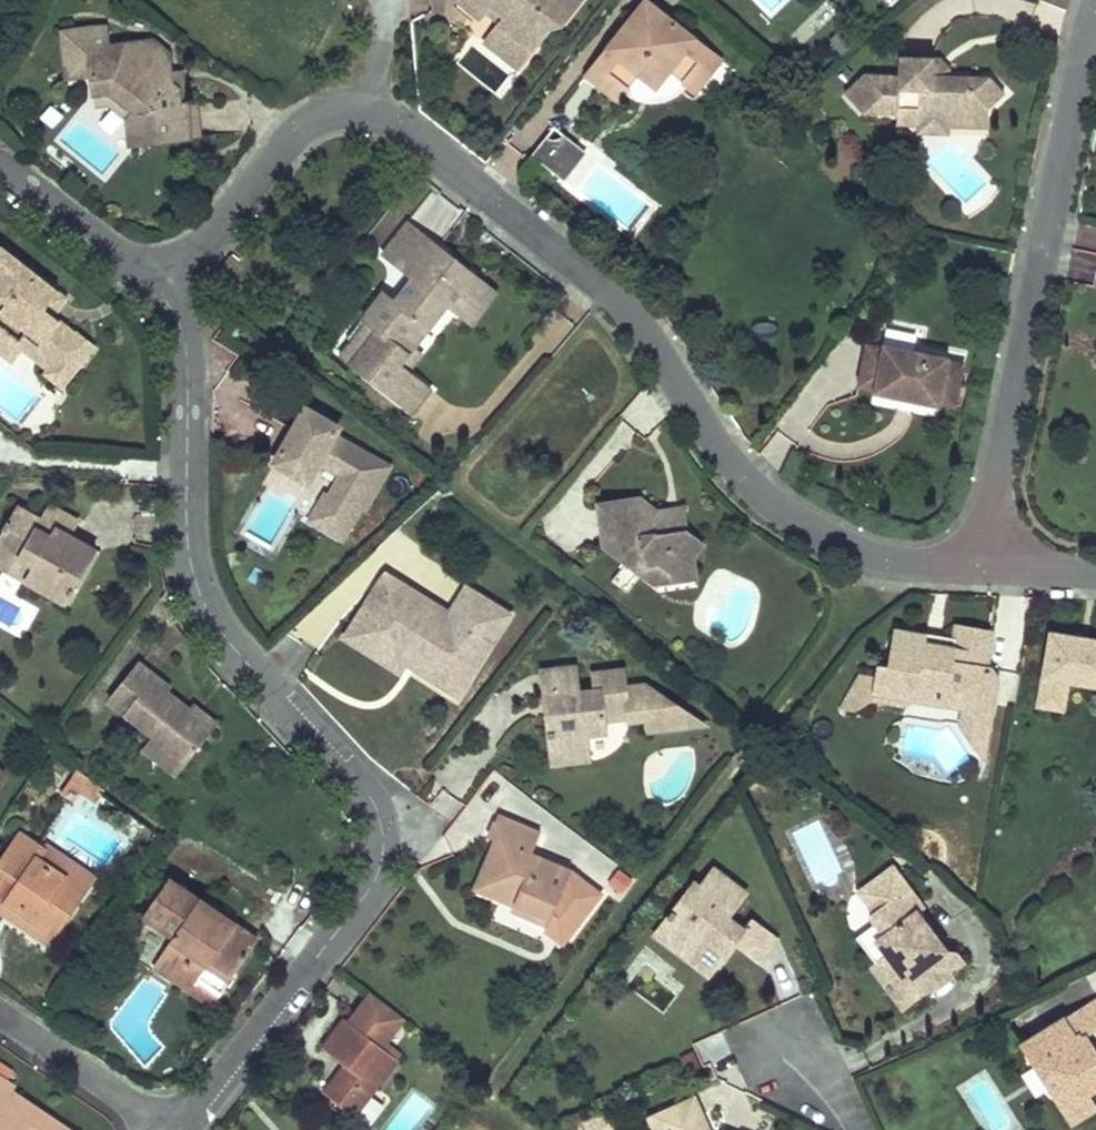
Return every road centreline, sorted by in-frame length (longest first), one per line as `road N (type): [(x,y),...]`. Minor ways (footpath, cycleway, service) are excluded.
road 1 (residential): [(172,284),(303,125),(371,113),(401,126),(600,284),(637,323),(745,482),(791,518),(871,558),(985,566)]
road 2 (residential): [(184,1129),(376,882),(384,836),(375,808),(222,635),(202,600),(187,525),(188,353),(172,284)]
road 3 (residential): [(985,566),(1095,14)]
road 4 (residential): [(172,284),(0,174)]
road 5 (residential): [(0,1017),(164,1129)]

